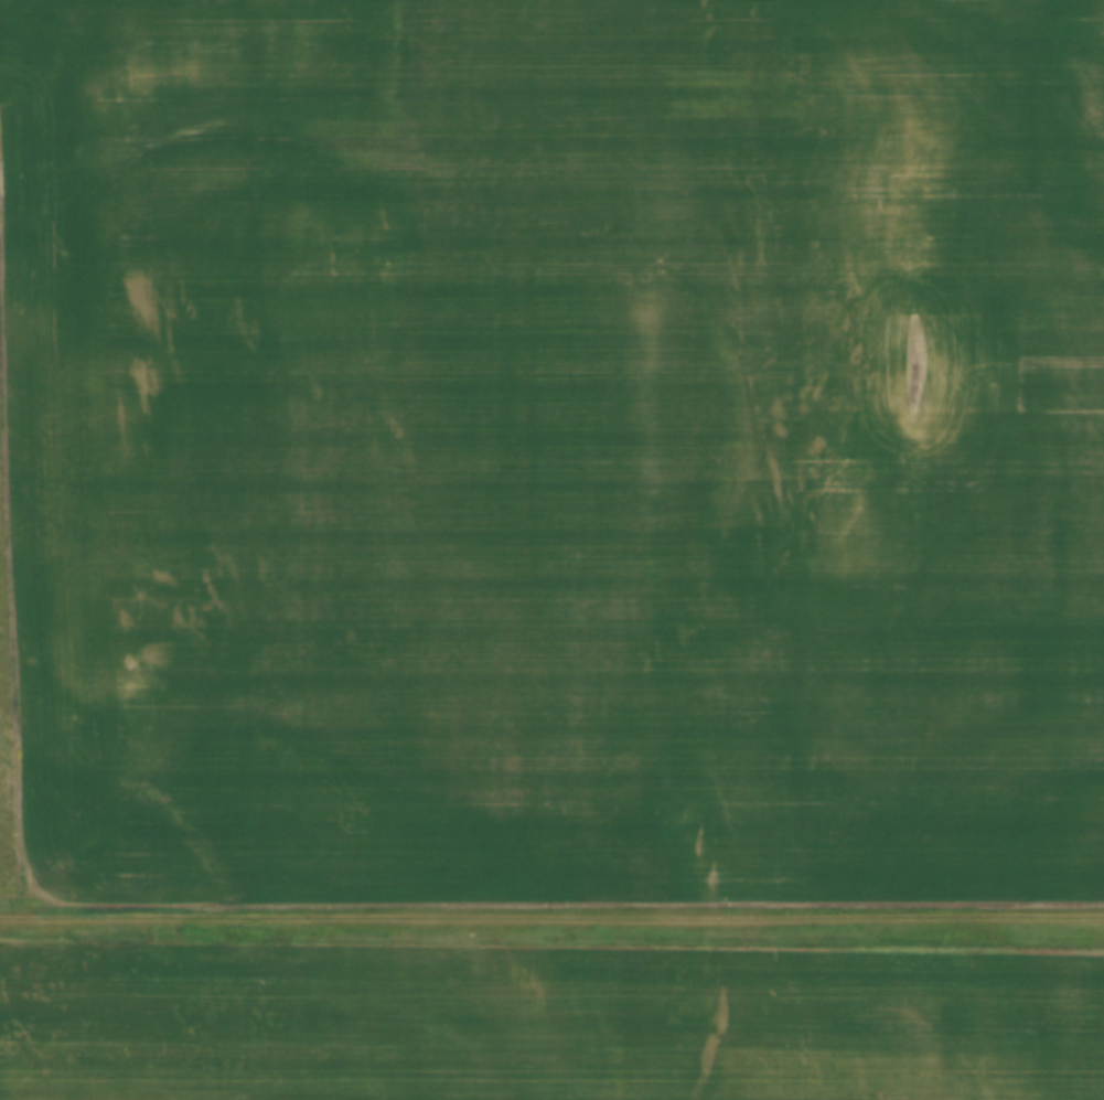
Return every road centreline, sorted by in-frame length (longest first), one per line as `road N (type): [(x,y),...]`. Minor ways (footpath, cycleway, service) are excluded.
road 1 (track): [(0,920),(1103,923)]

